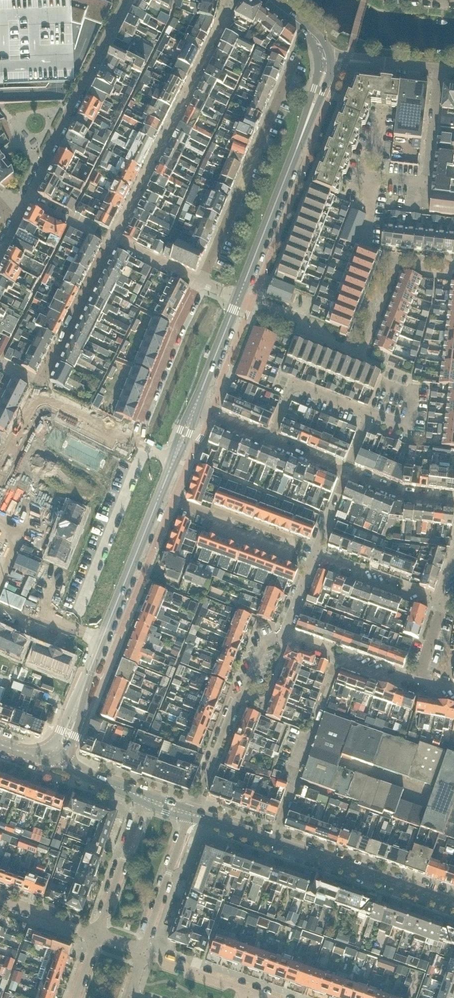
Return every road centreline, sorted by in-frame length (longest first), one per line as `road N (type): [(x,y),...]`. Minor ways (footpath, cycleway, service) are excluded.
road 1 (tertiary): [(453,906),(194,814)]
road 2 (residential): [(202,282),(297,57)]
road 3 (residential): [(59,638),(140,444)]
road 4 (residential): [(194,814),(266,639),(285,635)]
road 5 (tertiary): [(160,496),(90,673)]
road 6 (residential): [(135,442),(42,399),(0,474)]
road 7 (residential): [(45,160),(125,0)]
road 8 (residential): [(202,282),(135,442)]
road 9 (residential): [(346,472),(198,411)]
road 10 (tertiary): [(239,298),(296,155)]
road 11 (residential): [(143,796),(96,933)]
road 12 (residential): [(147,949),(194,814)]
road 13 (residential): [(443,600),(358,578),(356,567),(317,555)]

